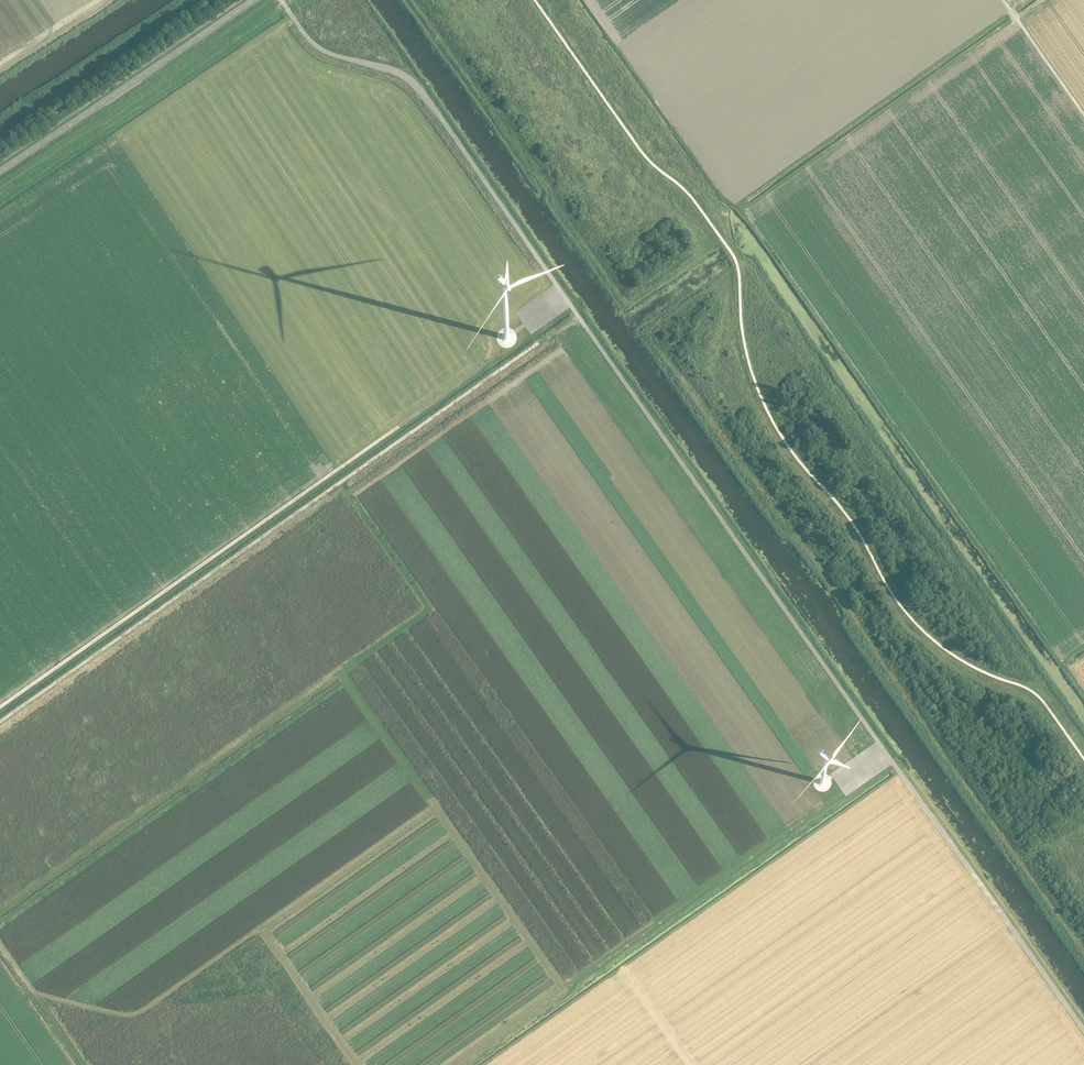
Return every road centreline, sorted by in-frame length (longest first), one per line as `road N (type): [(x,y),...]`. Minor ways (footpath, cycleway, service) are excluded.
road 1 (unclassified): [(0,171),(253,0)]

